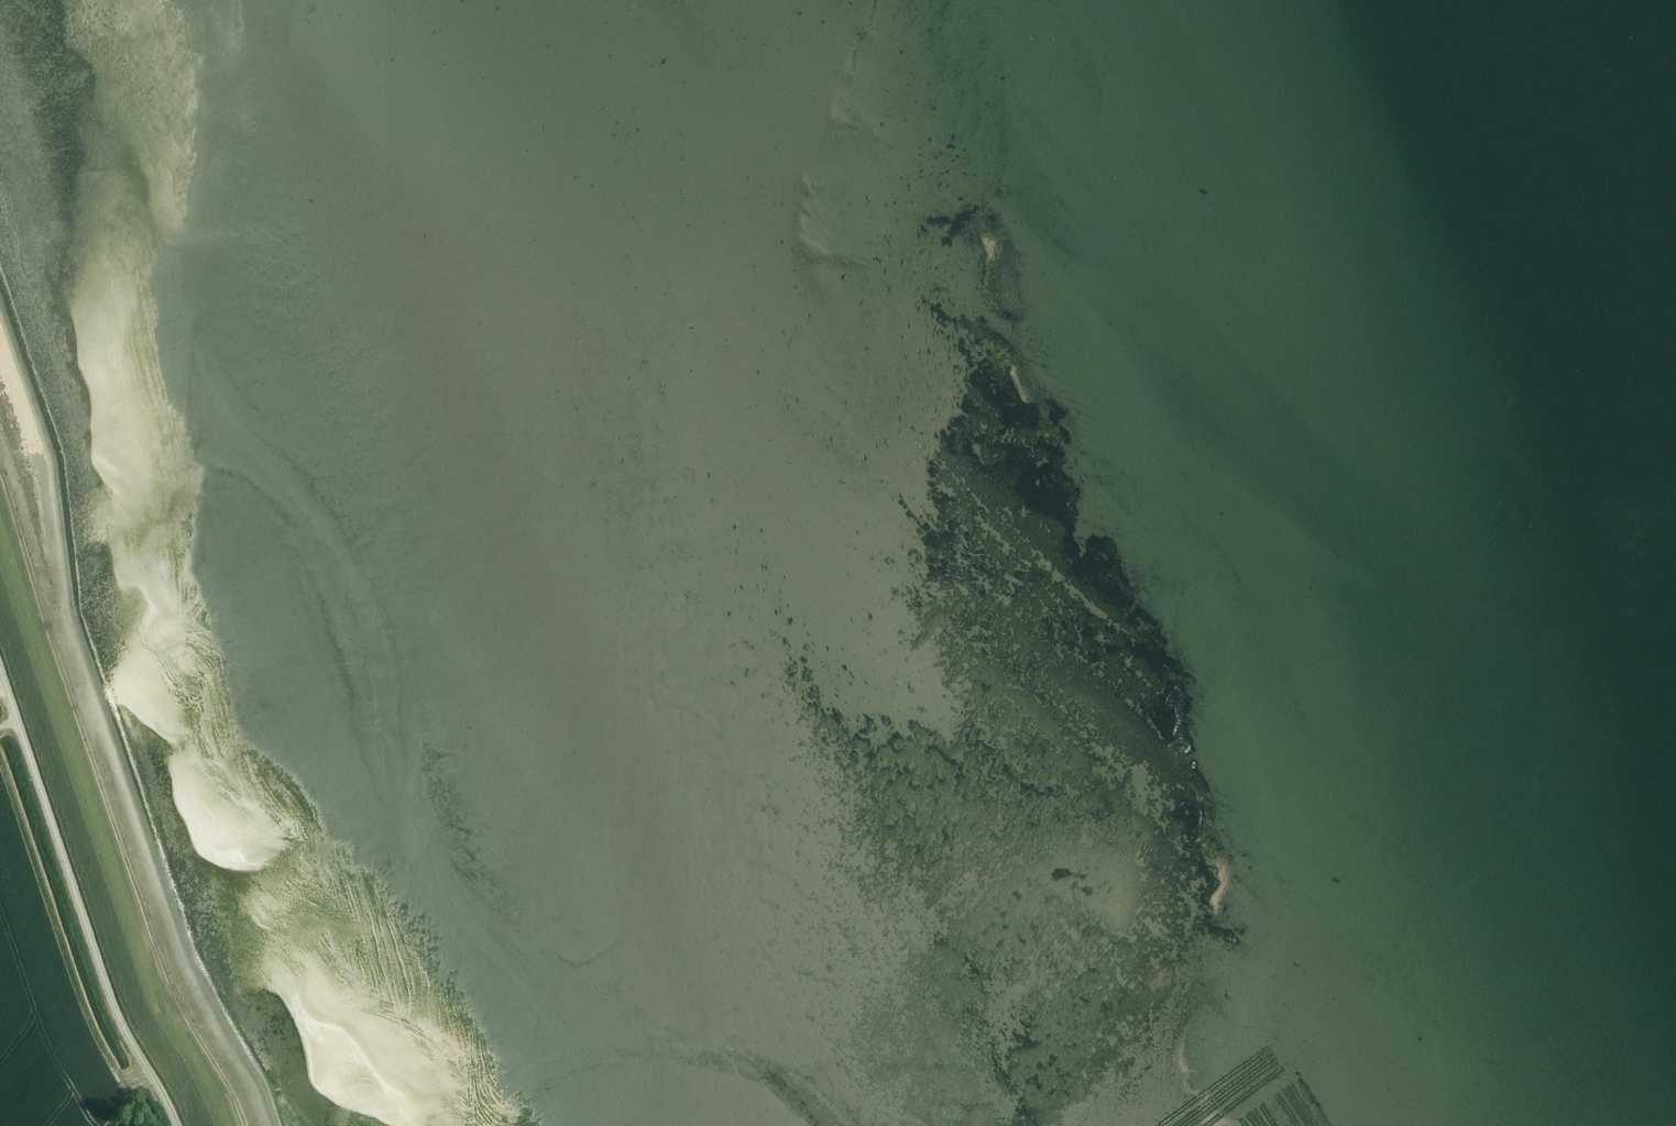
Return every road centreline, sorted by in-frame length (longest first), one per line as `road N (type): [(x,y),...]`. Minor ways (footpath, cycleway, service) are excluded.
road 1 (unclassified): [(180,1125),(117,1016),(0,674)]

